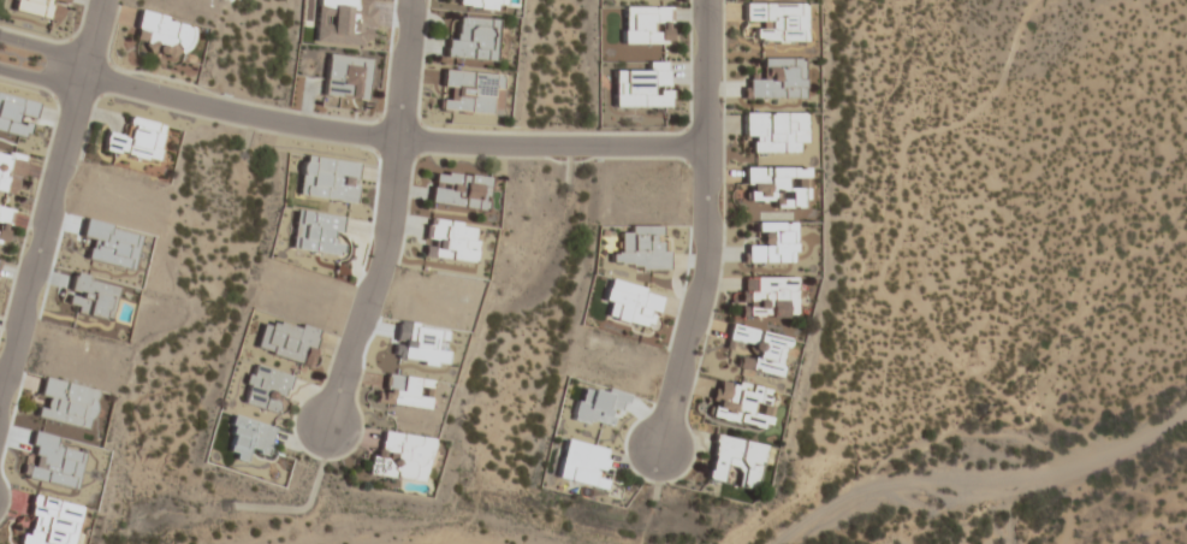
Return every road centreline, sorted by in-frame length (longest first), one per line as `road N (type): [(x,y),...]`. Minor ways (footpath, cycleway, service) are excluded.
road 1 (residential): [(705,149),(397,138),(250,117),(0,57)]
road 2 (residential): [(661,447),(710,265),(706,0)]
road 3 (residential): [(327,427),(382,267),(411,0)]
road 4 (residential): [(0,398),(102,0)]

